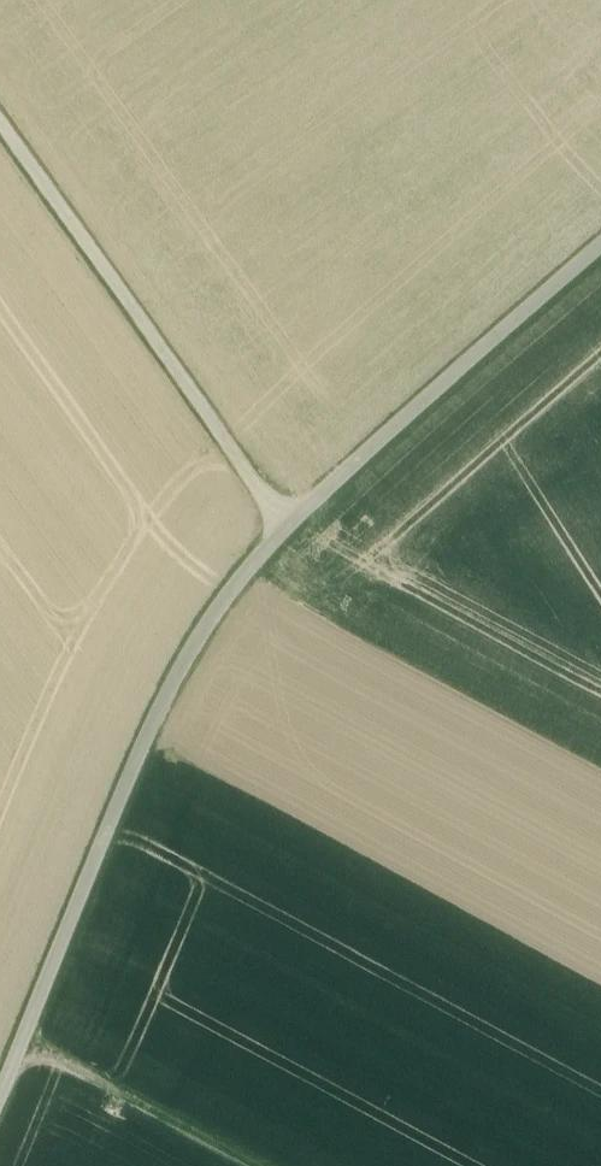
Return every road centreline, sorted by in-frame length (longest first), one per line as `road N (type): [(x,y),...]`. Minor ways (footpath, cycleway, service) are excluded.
road 1 (track): [(0,1099),(182,654),(308,507),(600,248)]
road 2 (track): [(289,528),(0,124)]
road 3 (track): [(21,1049),(233,1165)]

